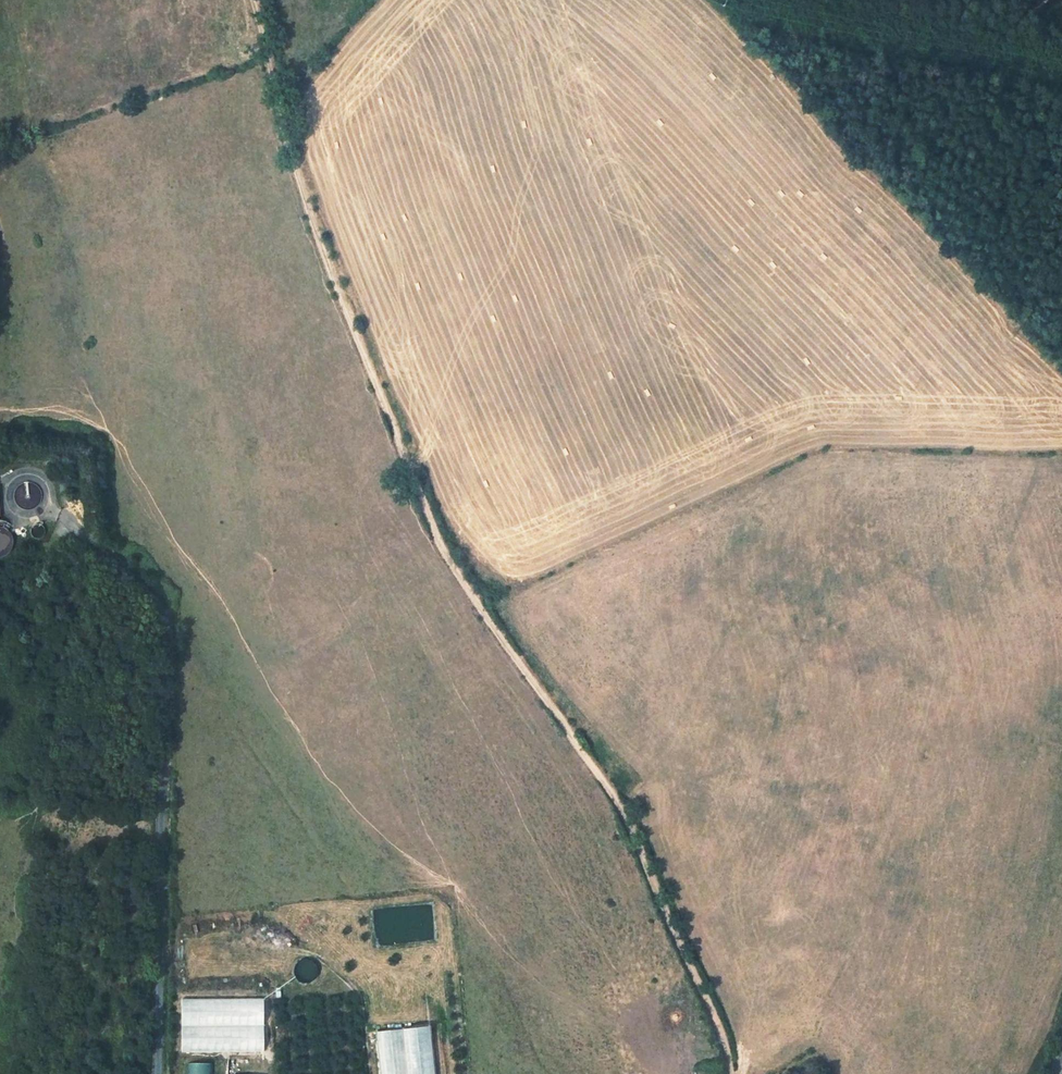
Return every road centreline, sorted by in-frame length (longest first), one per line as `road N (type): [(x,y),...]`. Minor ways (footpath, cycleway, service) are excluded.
road 1 (track): [(730,1073),(712,991),(657,852),(418,475),(303,172),(263,0)]

